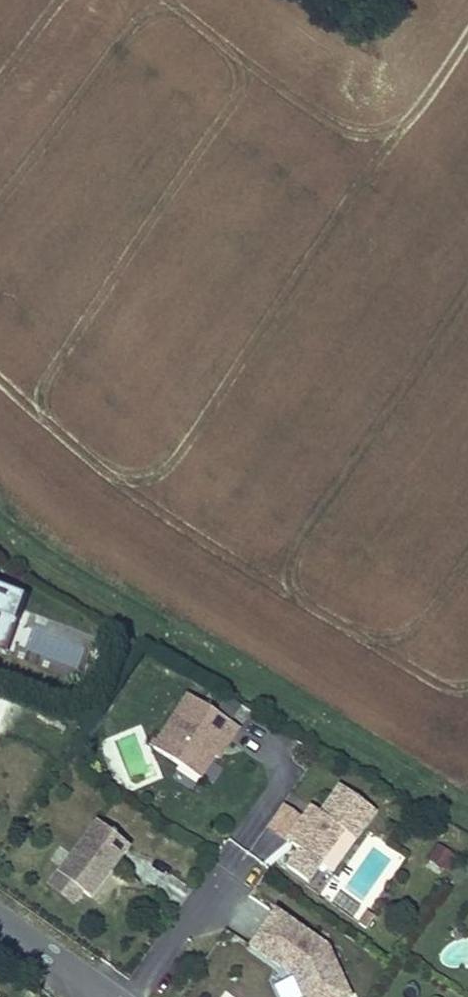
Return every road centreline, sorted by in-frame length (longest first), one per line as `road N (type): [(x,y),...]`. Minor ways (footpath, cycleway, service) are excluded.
road 1 (unclassified): [(0,918),(109,995)]

